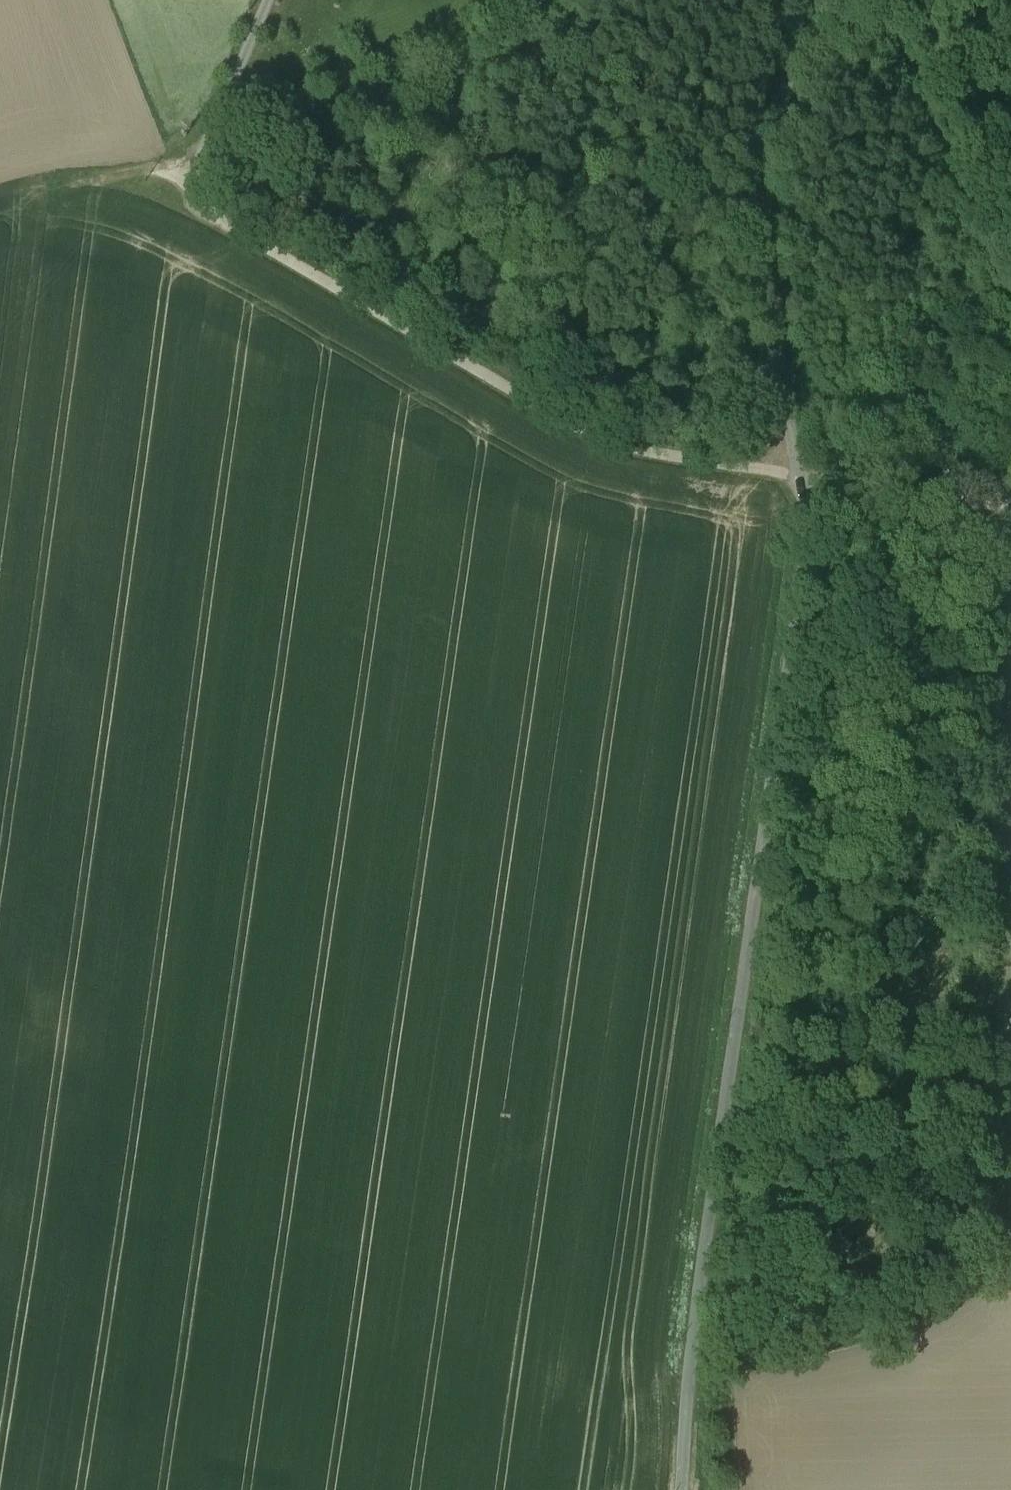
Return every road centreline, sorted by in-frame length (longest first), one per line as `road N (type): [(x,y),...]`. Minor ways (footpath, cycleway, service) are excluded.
road 1 (unclassified): [(682,1489),(689,1353),(807,526),(796,473)]
road 2 (track): [(270,0),(202,148),(198,198),(238,233),(582,432),(799,485)]
road 3 (unclassified): [(796,473),(761,184),(812,0)]
road 4 (unclassified): [(1010,501),(796,473)]

